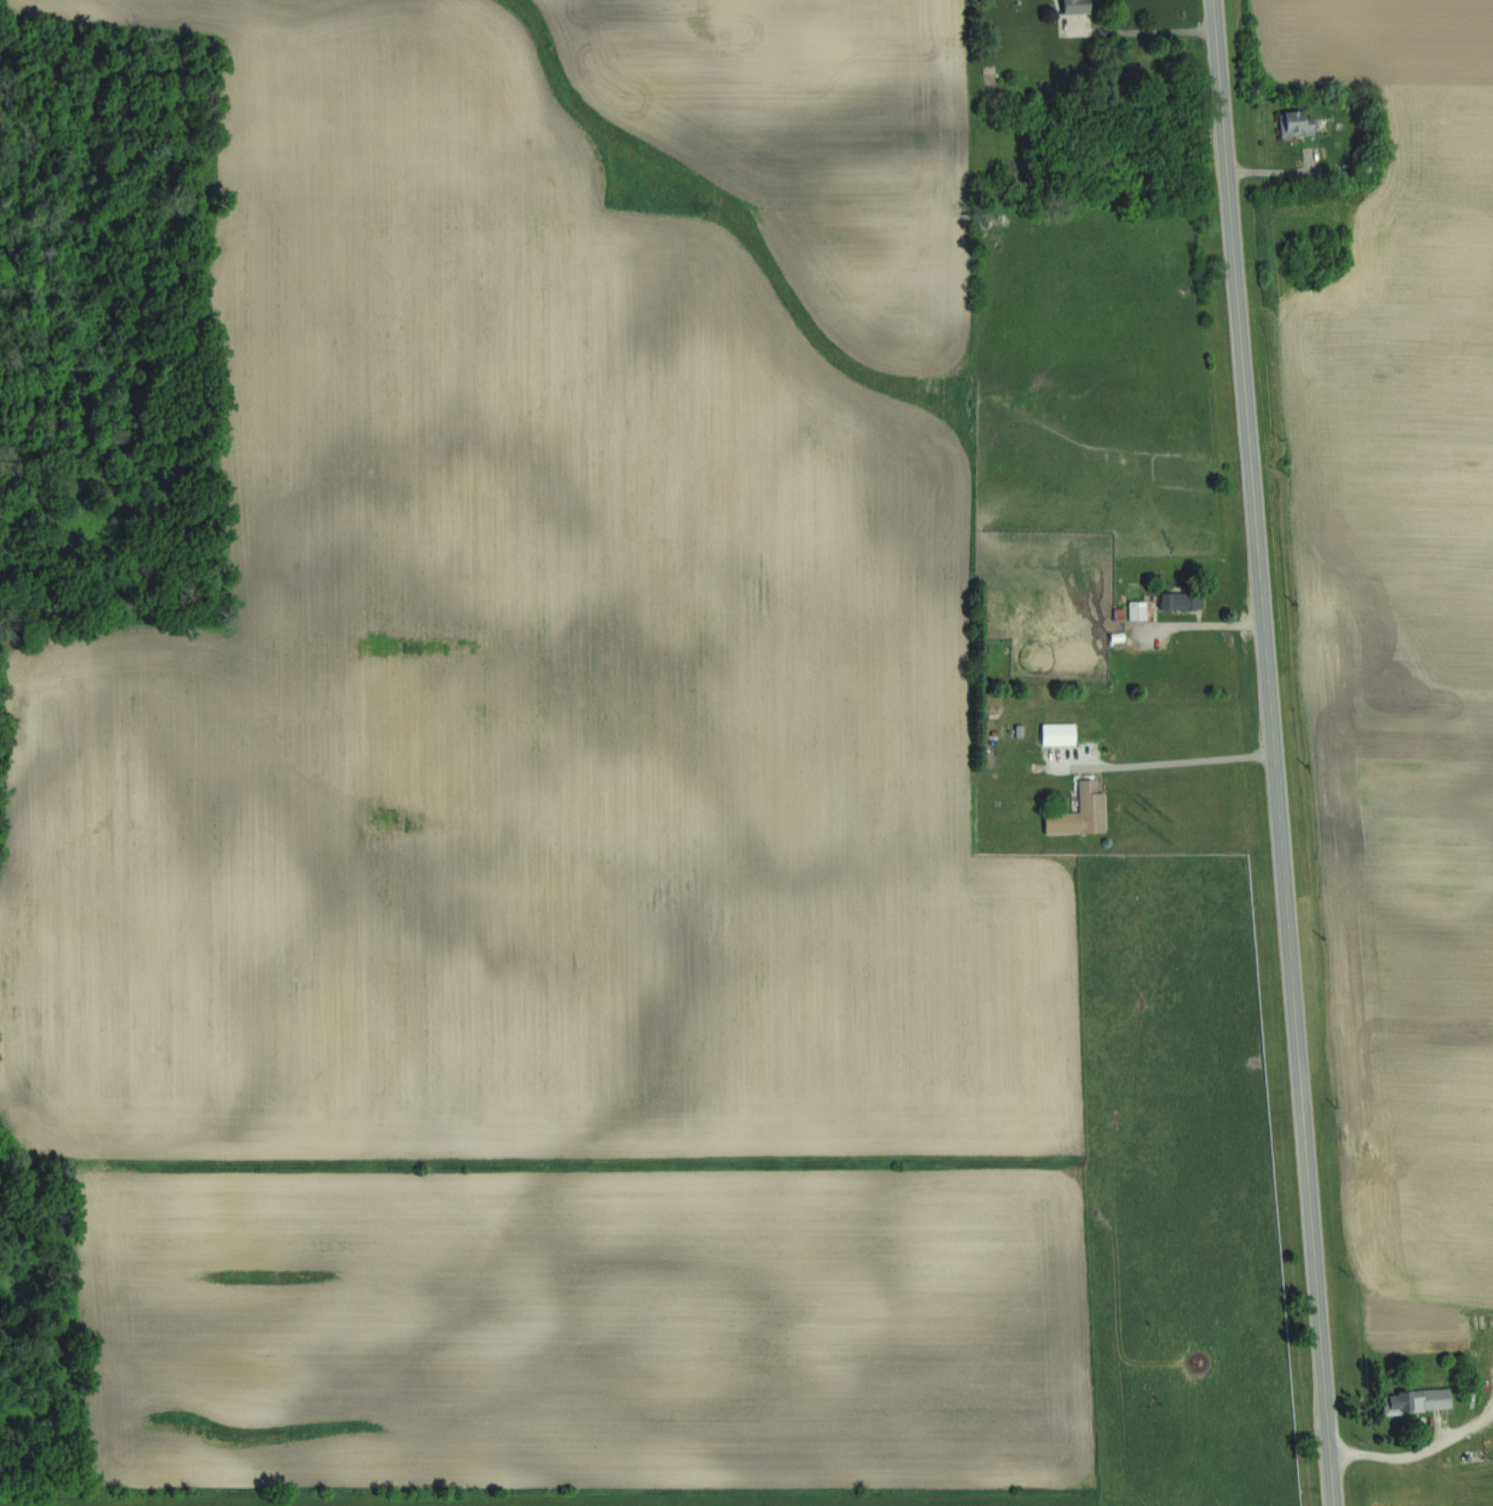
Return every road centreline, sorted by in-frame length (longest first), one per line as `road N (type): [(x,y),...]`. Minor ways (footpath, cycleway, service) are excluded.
road 1 (secondary): [(1338,1505),(1216,0)]

